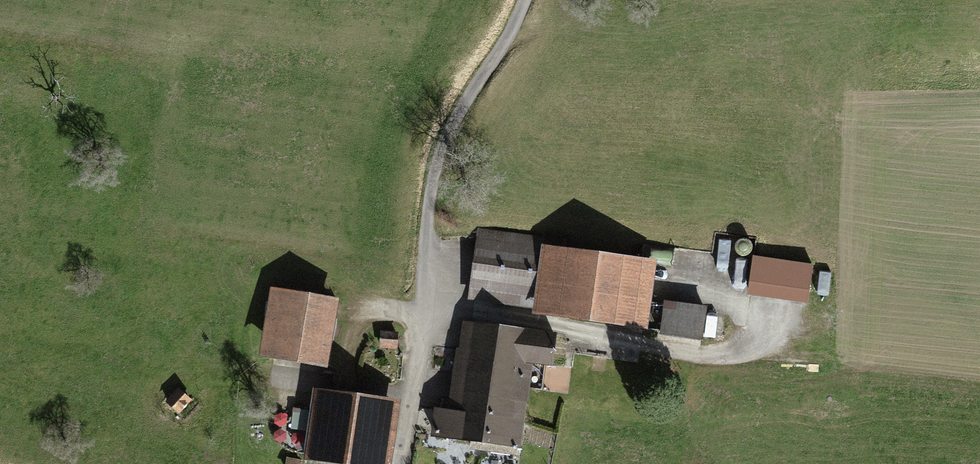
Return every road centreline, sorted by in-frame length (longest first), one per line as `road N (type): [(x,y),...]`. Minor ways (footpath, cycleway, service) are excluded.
road 1 (track): [(396,463),(444,149),(525,0)]
road 2 (track): [(769,340),(979,387)]

